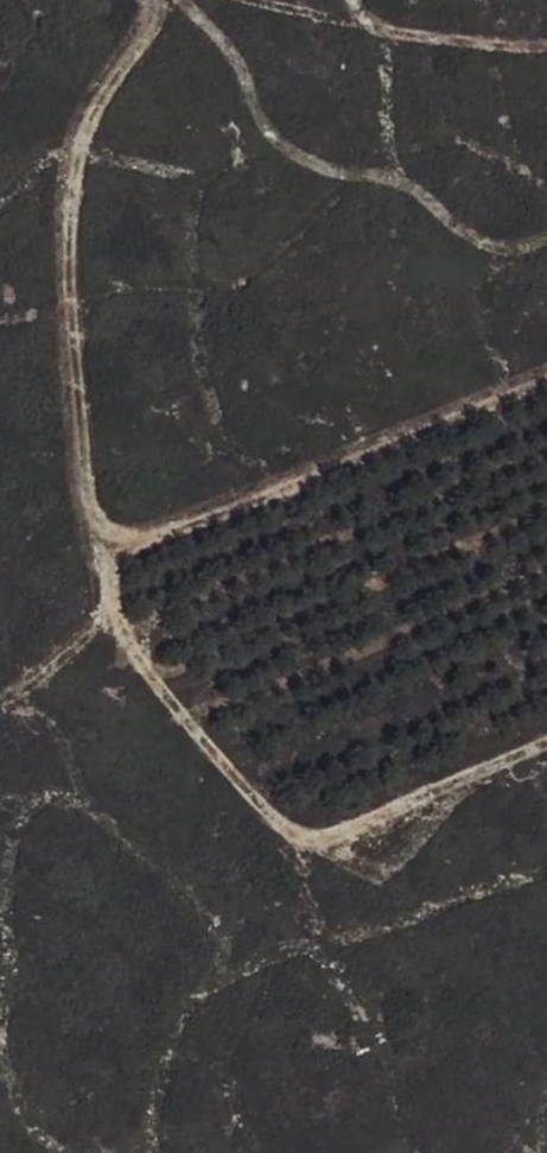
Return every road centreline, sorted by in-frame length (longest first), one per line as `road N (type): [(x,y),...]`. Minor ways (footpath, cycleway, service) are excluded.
road 1 (track): [(546,738),(308,837),(272,812),(135,641),(99,536),(76,370),(66,200),(85,125),(126,52),(175,0)]
road 2 (track): [(99,536),(183,515),(546,371)]
road 3 (track): [(279,0),(415,31),(546,43)]

